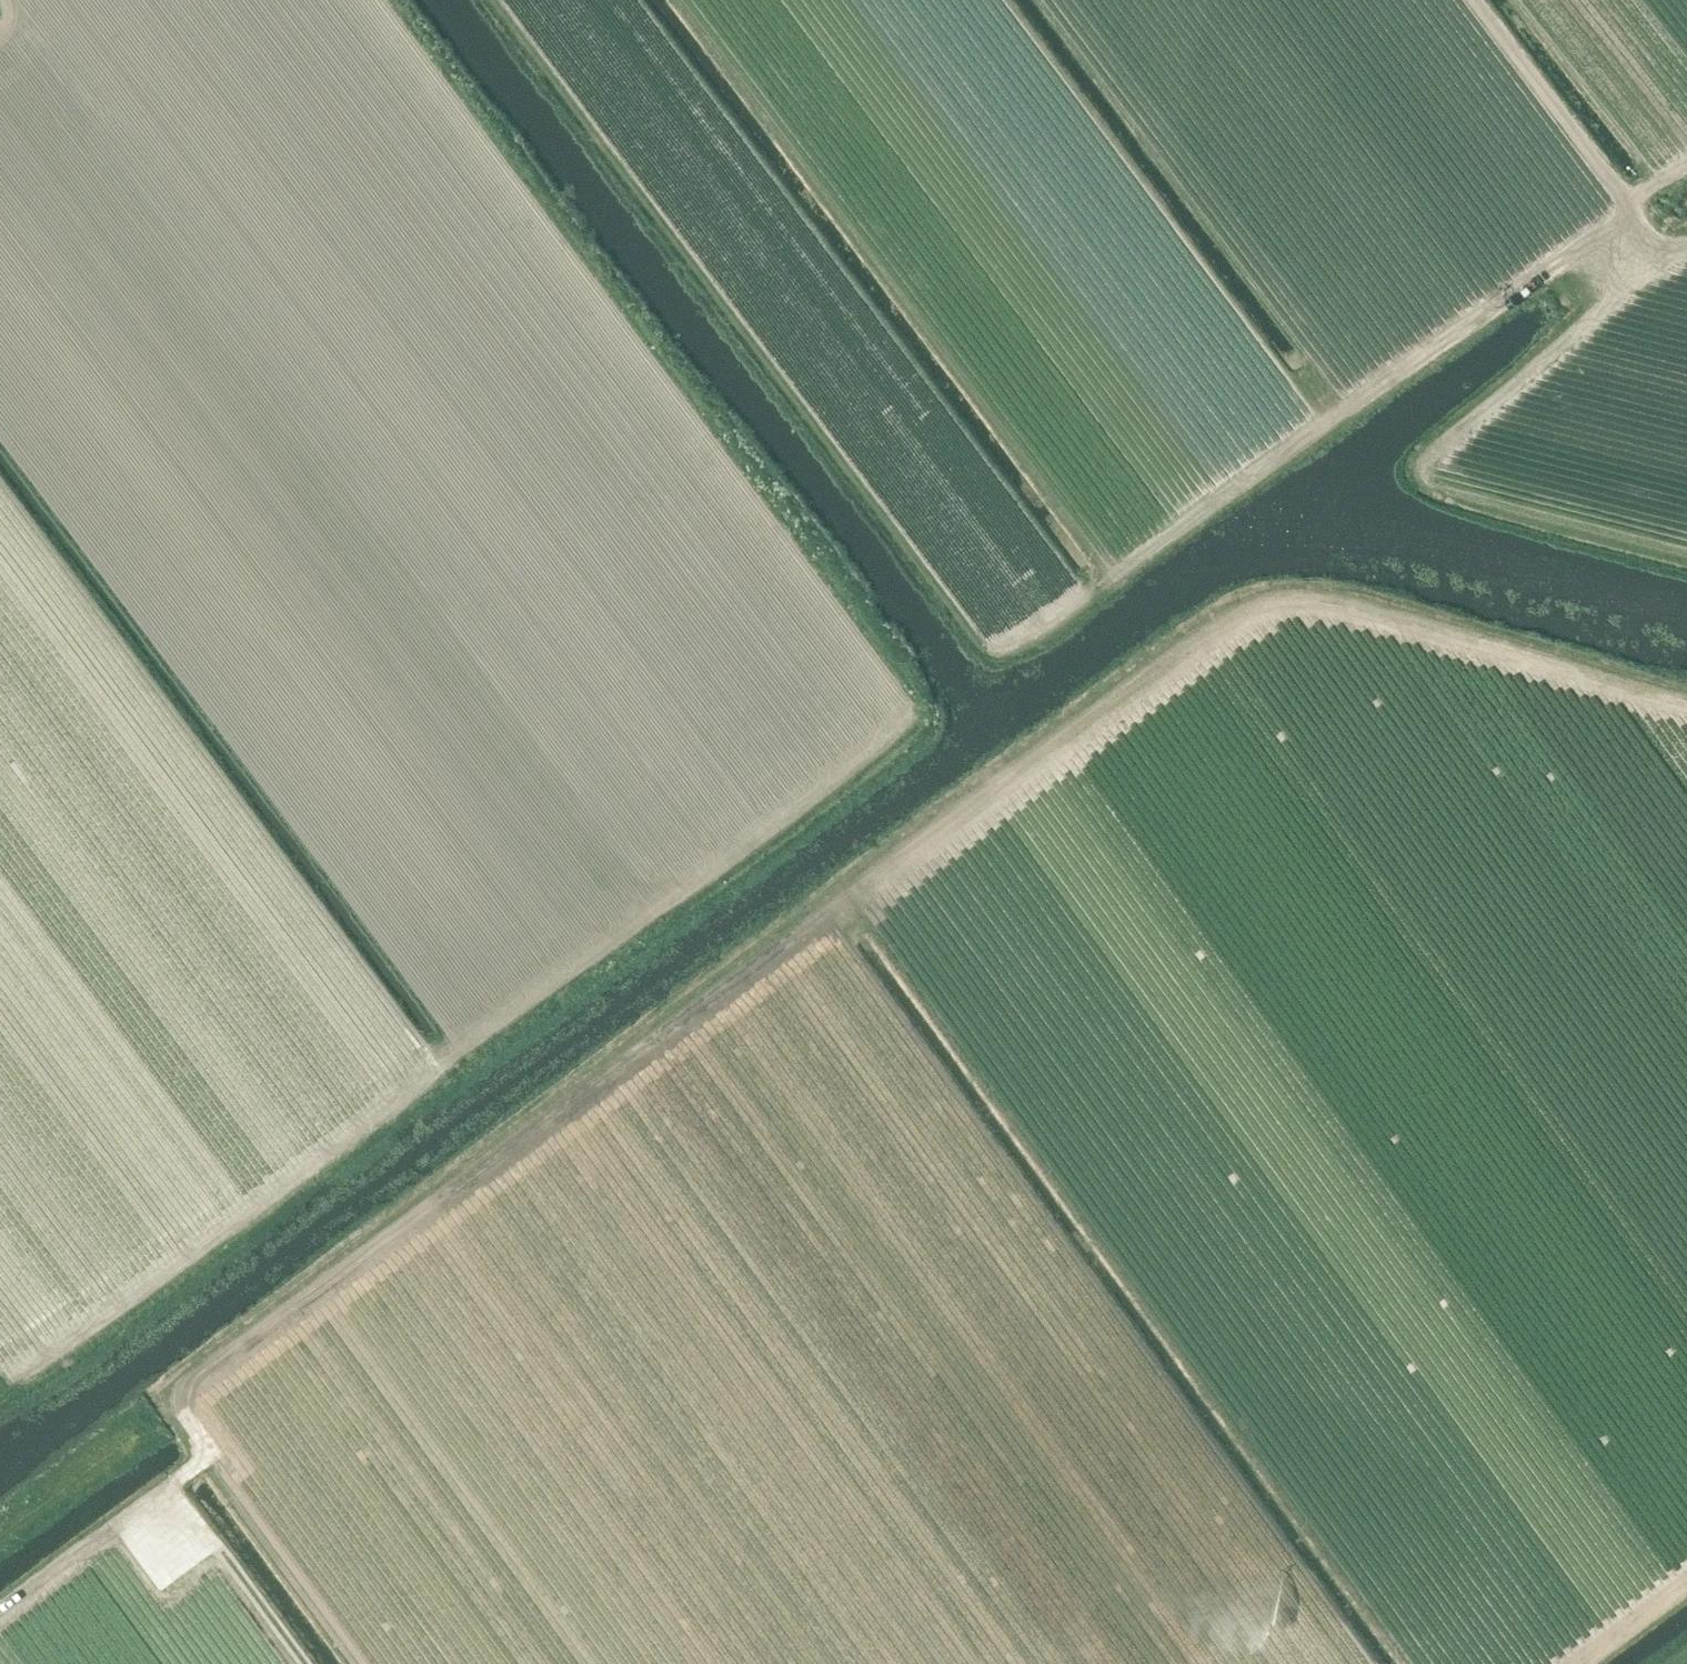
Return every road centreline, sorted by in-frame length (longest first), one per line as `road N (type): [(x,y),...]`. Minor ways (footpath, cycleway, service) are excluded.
road 1 (track): [(174,1412),(183,1383),(1196,631)]
road 2 (track): [(307,1663),(174,1486),(198,1460),(174,1412),(0,1532)]

